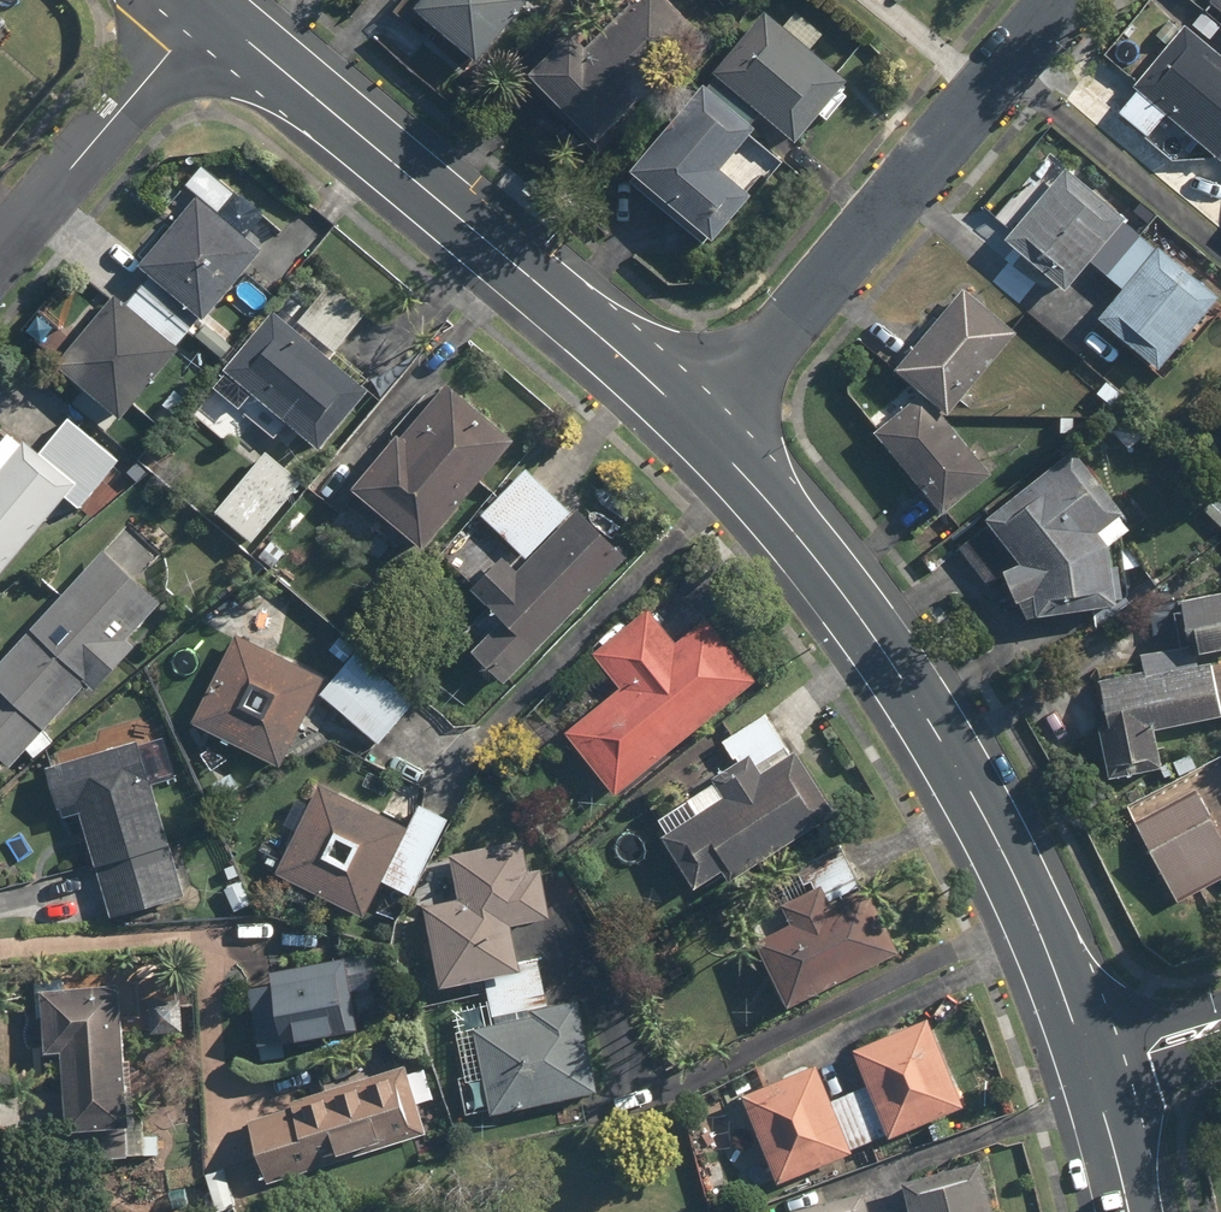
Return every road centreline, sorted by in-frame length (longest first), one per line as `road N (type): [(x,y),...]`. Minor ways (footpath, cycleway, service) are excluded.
road 1 (secondary): [(706,432),(810,553),(918,704),(1017,879),(1091,1062)]
road 2 (secondary): [(204,12),(555,296),(706,432)]
road 3 (residential): [(1062,0),(706,432)]
road 4 (residential): [(0,251),(204,12)]
road 5 (secondary): [(1091,1062),(1128,1211)]
road 6 (residential): [(1091,1062),(1220,1020)]

